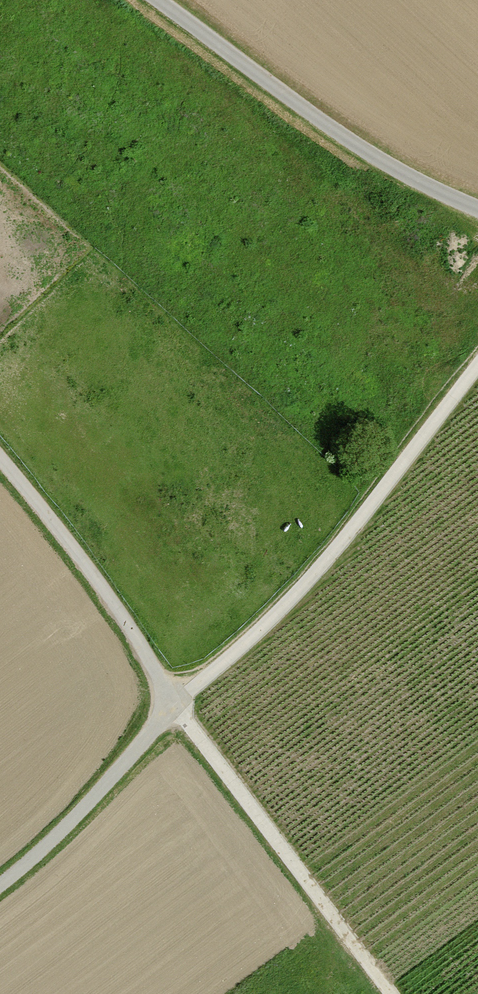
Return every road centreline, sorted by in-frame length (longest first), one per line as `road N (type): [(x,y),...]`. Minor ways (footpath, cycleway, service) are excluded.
road 1 (track): [(176,705),(300,589),(477,365)]
road 2 (unclassified): [(159,0),(347,139),(477,208)]
road 3 (track): [(390,993),(176,705)]
road 4 (track): [(0,458),(121,614),(176,705)]
road 5 (track): [(176,705),(81,811),(0,885)]

